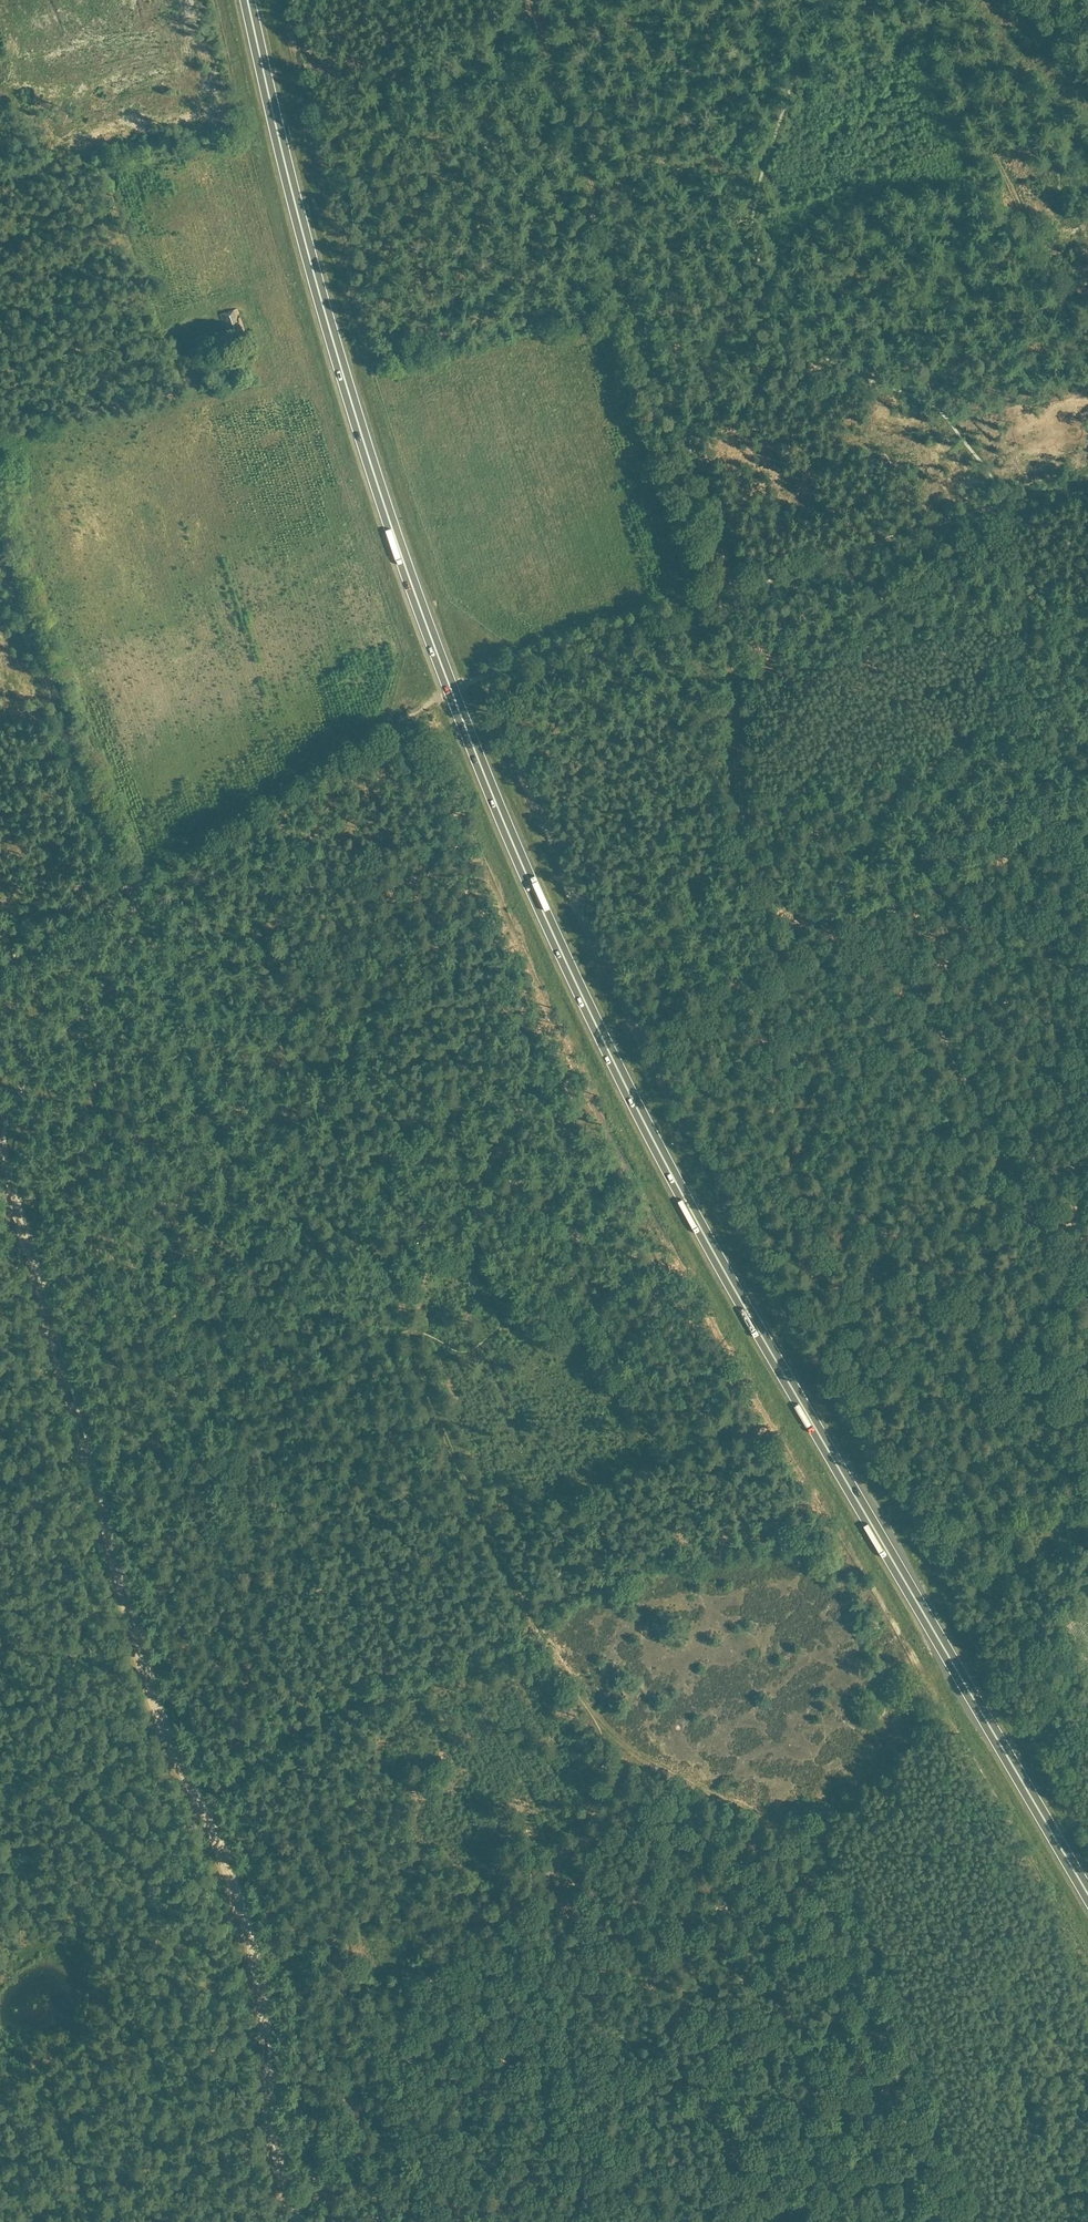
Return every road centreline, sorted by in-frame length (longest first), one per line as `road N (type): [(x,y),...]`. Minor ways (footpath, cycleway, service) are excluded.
road 1 (trunk): [(1087,1891),(682,1191),(533,889),(367,450),(309,256),(249,0)]
road 2 (track): [(1087,1277),(897,954),(795,896),(764,869),(745,838),(732,798),(725,596),(703,457),(640,336),(530,0)]
road 3 (track): [(294,2221),(271,2138),(249,1944),(149,1692),(80,1449)]
road 4 (track): [(133,907),(177,1026),(233,1140),(371,1243),(505,1566)]
road 5 (track): [(595,1723),(768,1820),(792,1844),(948,2221)]
road 6 (track): [(838,557),(480,680),(400,716)]
road 7 (track): [(80,1449),(0,1164)]
road 8 (track): [(400,716),(163,864)]
road 9 (track): [(40,2060),(53,2042),(87,2023),(91,2003),(71,1945),(0,1834)]
road 10 (track): [(1087,473),(838,557)]
road 11 (track): [(58,722),(119,889)]
road 12 (track): [(0,561),(58,722)]
road 13 (track): [(90,2221),(40,2060)]
road 14 (track): [(115,890),(0,962)]

